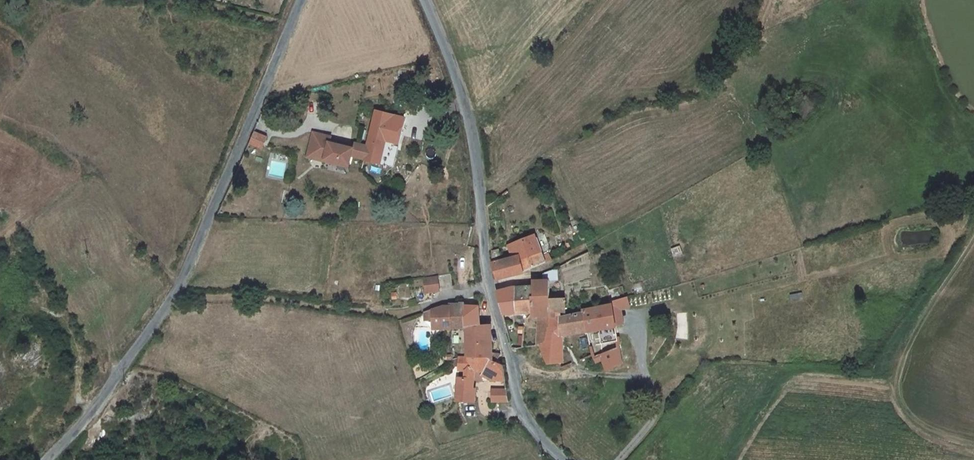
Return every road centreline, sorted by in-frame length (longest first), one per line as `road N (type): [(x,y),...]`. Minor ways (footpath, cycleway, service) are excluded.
road 1 (unclassified): [(301,0),(179,288),(48,459)]
road 2 (unclassified): [(426,0),(465,104),(487,285),(520,406),(564,459)]

